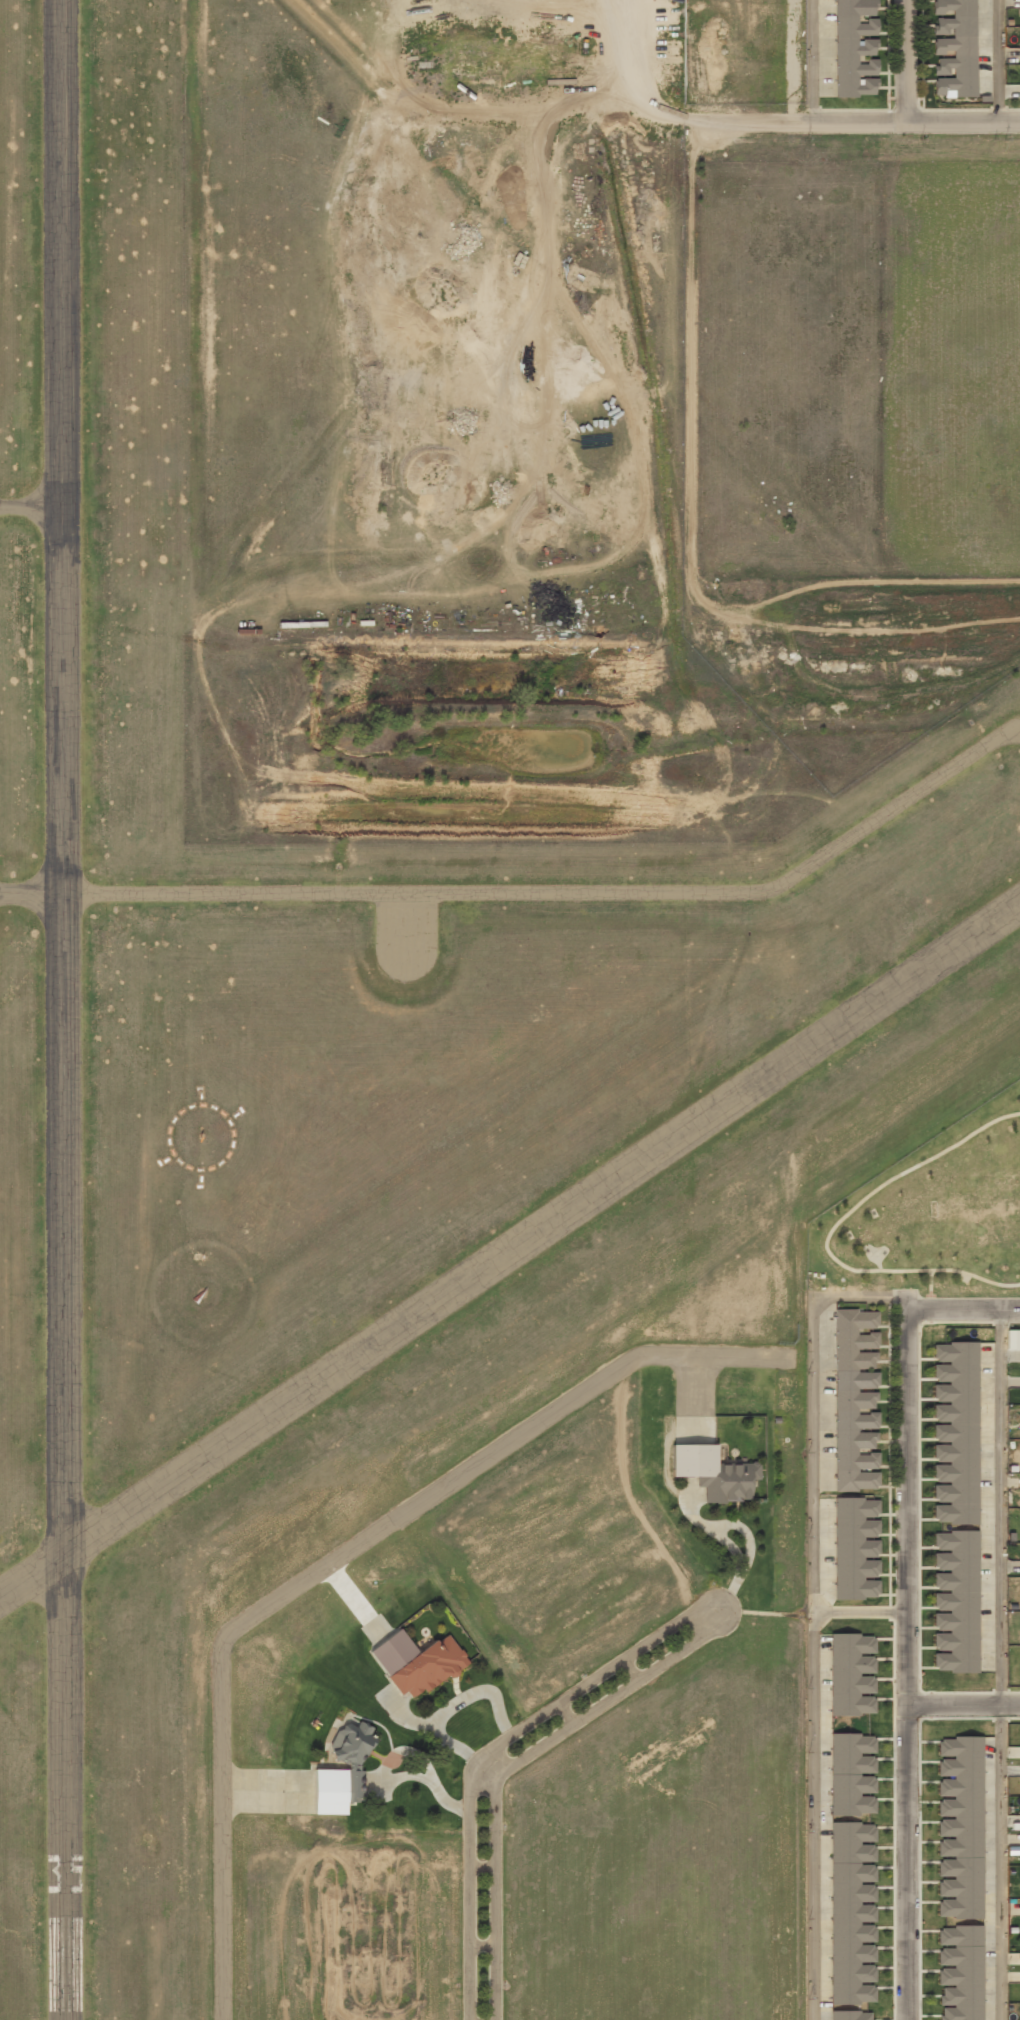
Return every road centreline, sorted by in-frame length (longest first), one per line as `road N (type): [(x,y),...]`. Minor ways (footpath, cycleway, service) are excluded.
road 1 (residential): [(495,2019),(501,1775),(698,1640),(716,1611),(683,1618),(473,1765),(469,2019)]
road 2 (residential): [(913,1309),(913,2019)]
road 3 (residential): [(812,117),(1019,118)]

